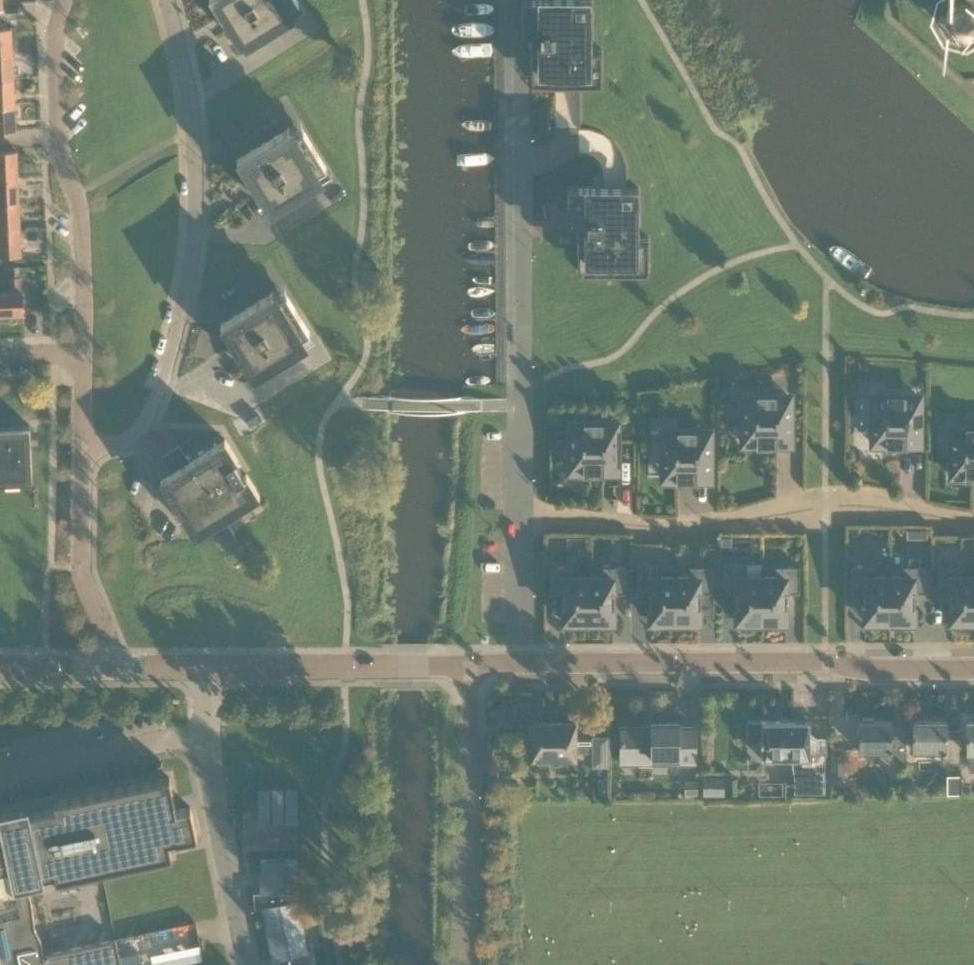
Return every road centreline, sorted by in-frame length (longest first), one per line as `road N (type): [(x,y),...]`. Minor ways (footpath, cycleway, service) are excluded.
road 1 (residential): [(521,514),(518,0)]
road 2 (residential): [(86,457),(139,439),(167,383),(184,303),(194,230),(193,135),(160,0)]
road 3 (residential): [(973,521),(827,507),(650,526),(521,514)]
road 4 (tertiary): [(973,669),(865,670),(823,660),(521,662)]
road 5 (unclassified): [(87,357),(84,229),(62,152),(56,46),(70,0)]
road 6 (residential): [(464,964),(466,663)]
road 7 (unclassified): [(253,964),(203,731)]
road 8 (tertiary): [(203,666),(437,665)]
road 9 (unclassified): [(114,665),(85,580),(86,457)]
road 10 (unclassified): [(203,731),(0,773)]
road 11 (residential): [(521,662),(521,514)]

